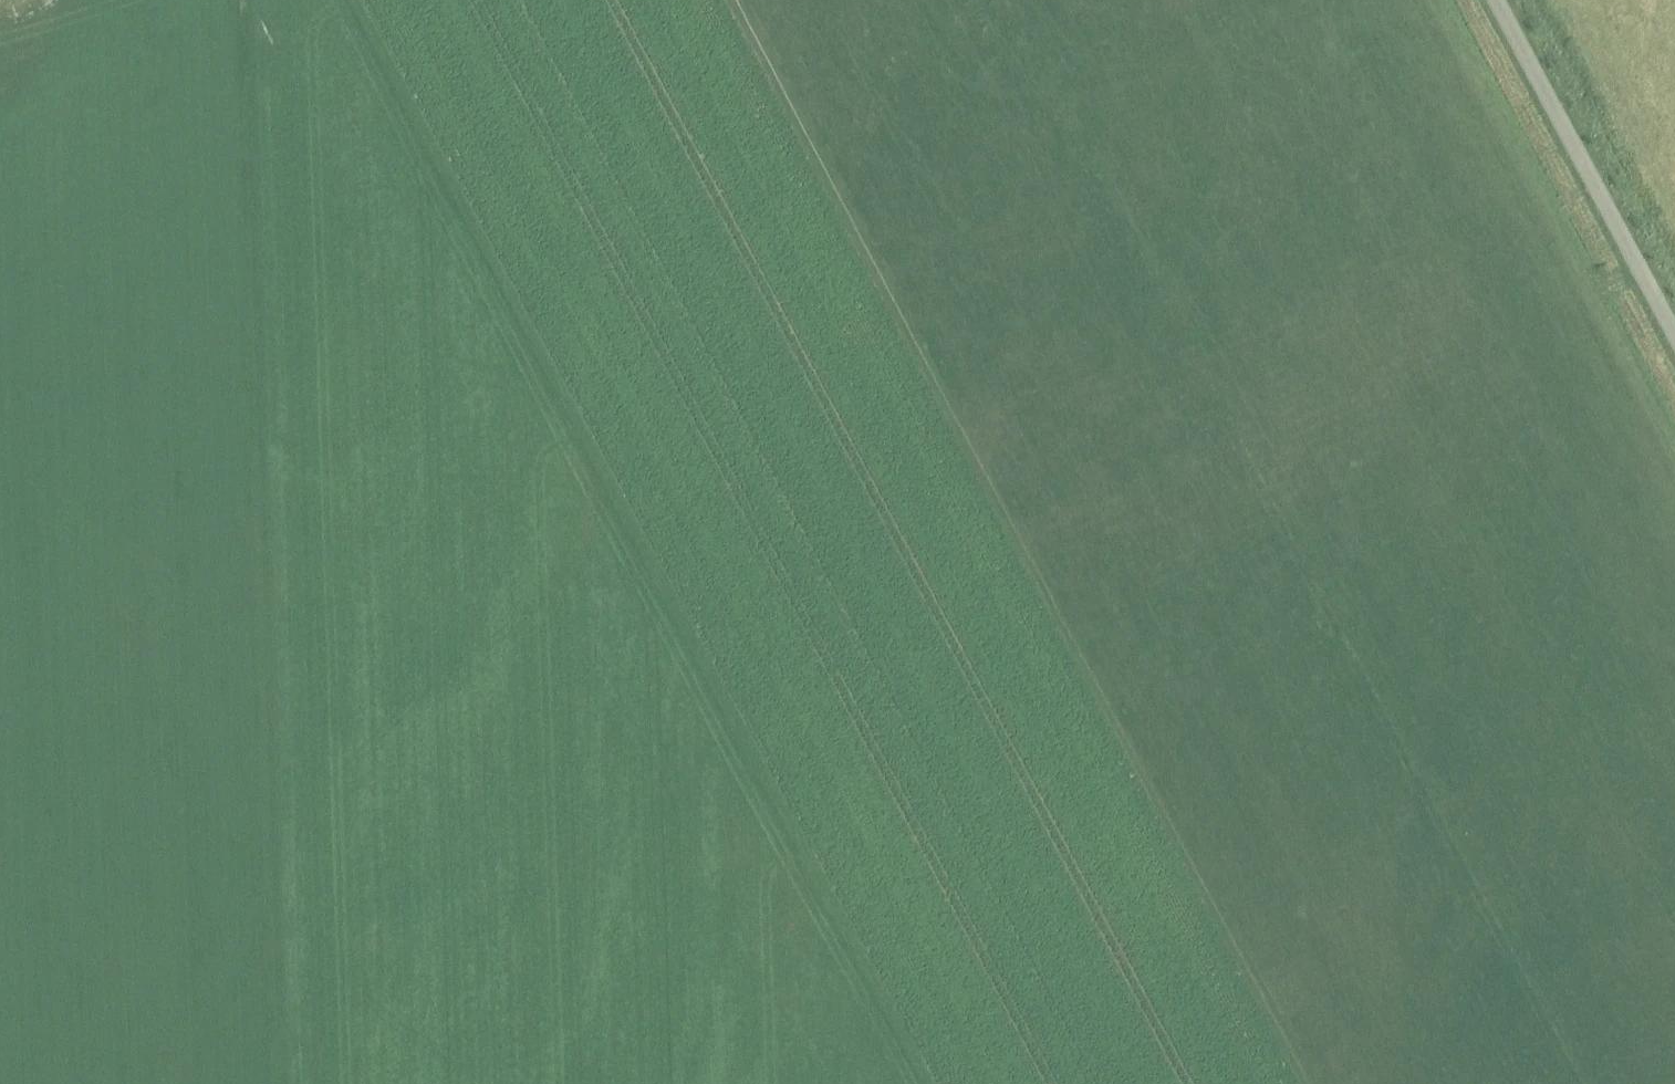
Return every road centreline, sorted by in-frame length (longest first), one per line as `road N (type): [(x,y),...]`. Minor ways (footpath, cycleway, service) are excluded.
road 1 (unclassified): [(1674,334),(1497,0)]

